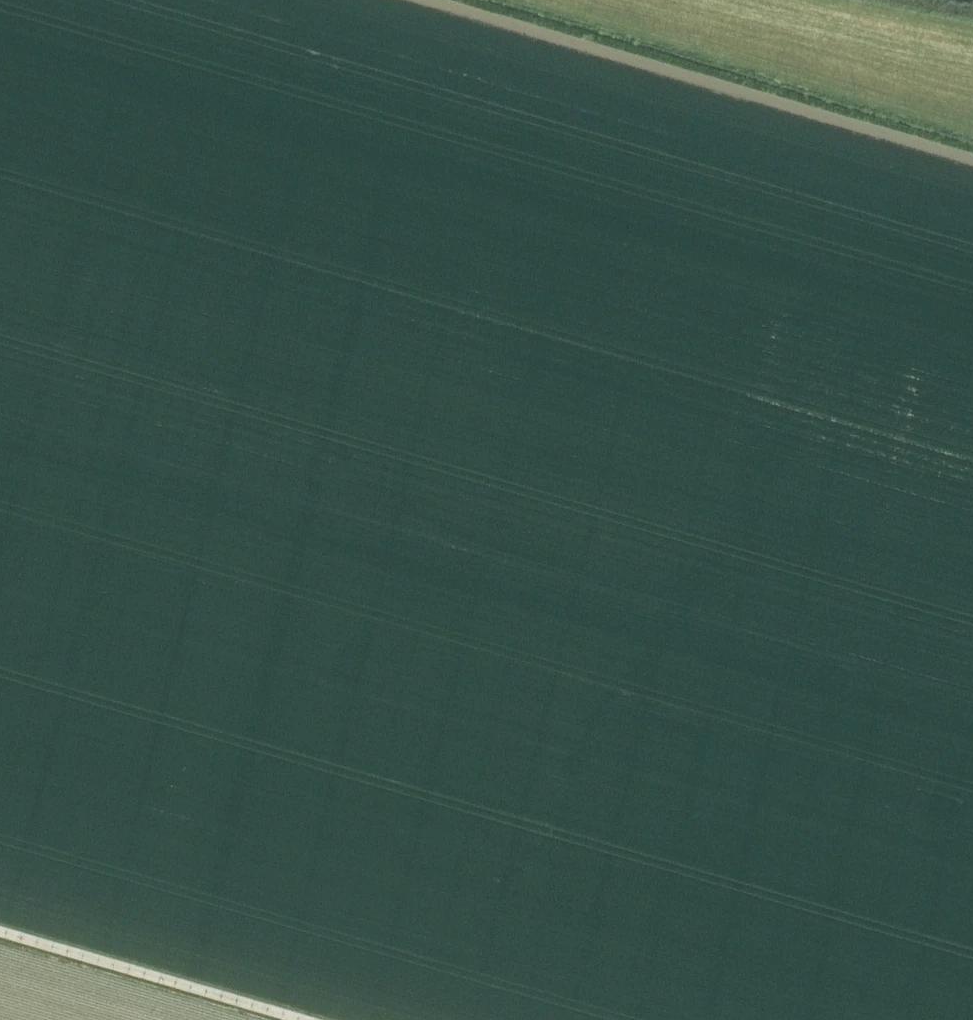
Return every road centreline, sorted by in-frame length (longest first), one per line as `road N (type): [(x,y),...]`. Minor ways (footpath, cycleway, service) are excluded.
road 1 (unclassified): [(306,1019),(0,932)]

